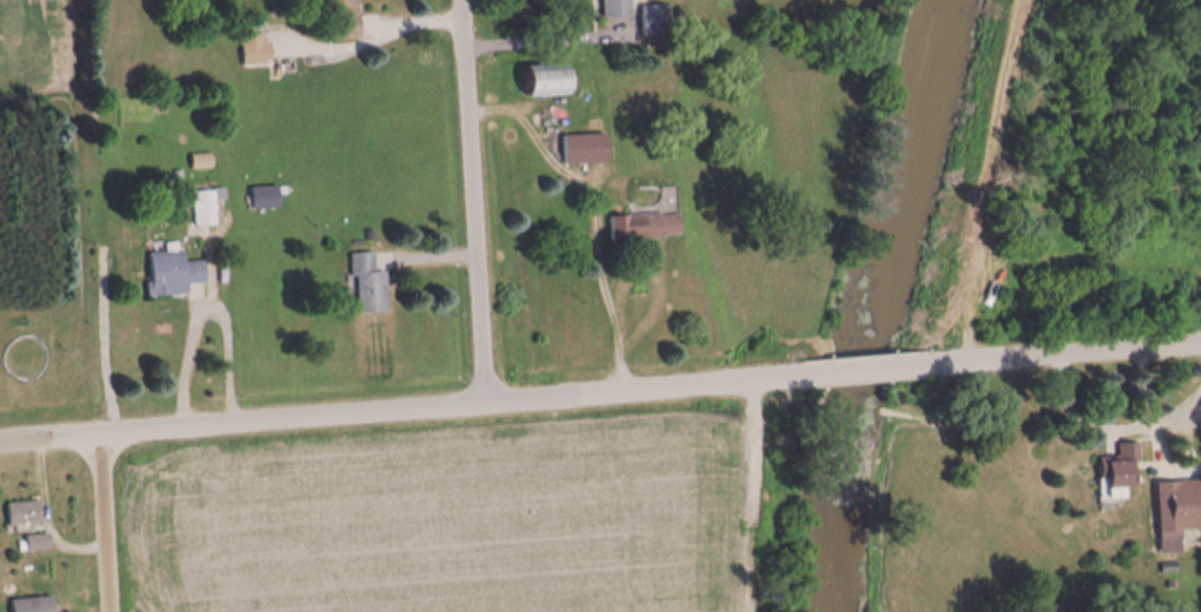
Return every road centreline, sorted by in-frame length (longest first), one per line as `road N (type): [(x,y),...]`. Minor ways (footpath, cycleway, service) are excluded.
road 1 (residential): [(41,435),(792,377)]
road 2 (residential): [(481,406),(456,0)]
road 3 (residential): [(907,366),(1200,344)]
road 4 (residential): [(106,611),(96,430)]

